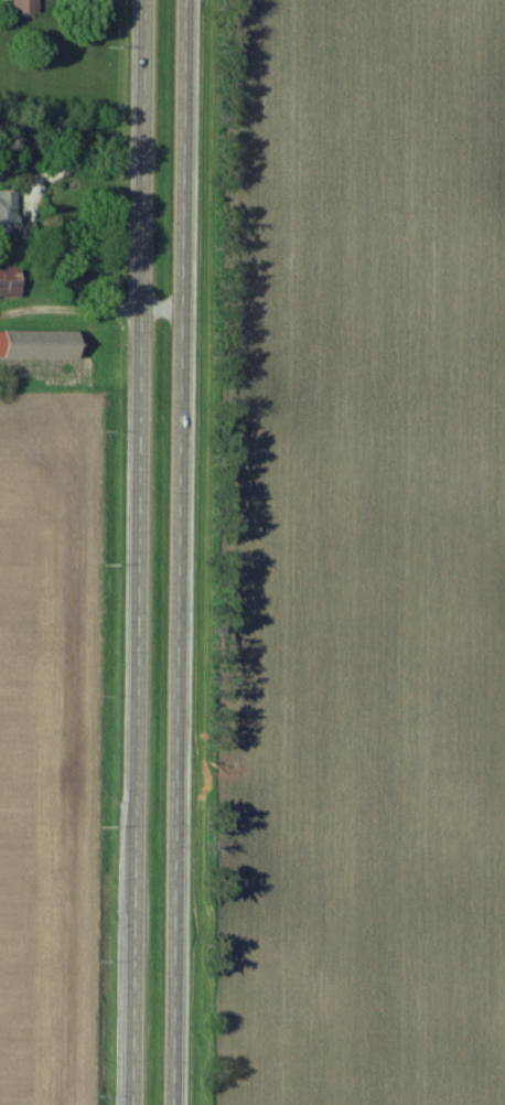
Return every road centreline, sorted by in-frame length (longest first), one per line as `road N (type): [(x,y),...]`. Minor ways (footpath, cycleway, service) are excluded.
road 1 (primary): [(173,1104),(187,0)]
road 2 (primary): [(146,0),(133,1104)]

